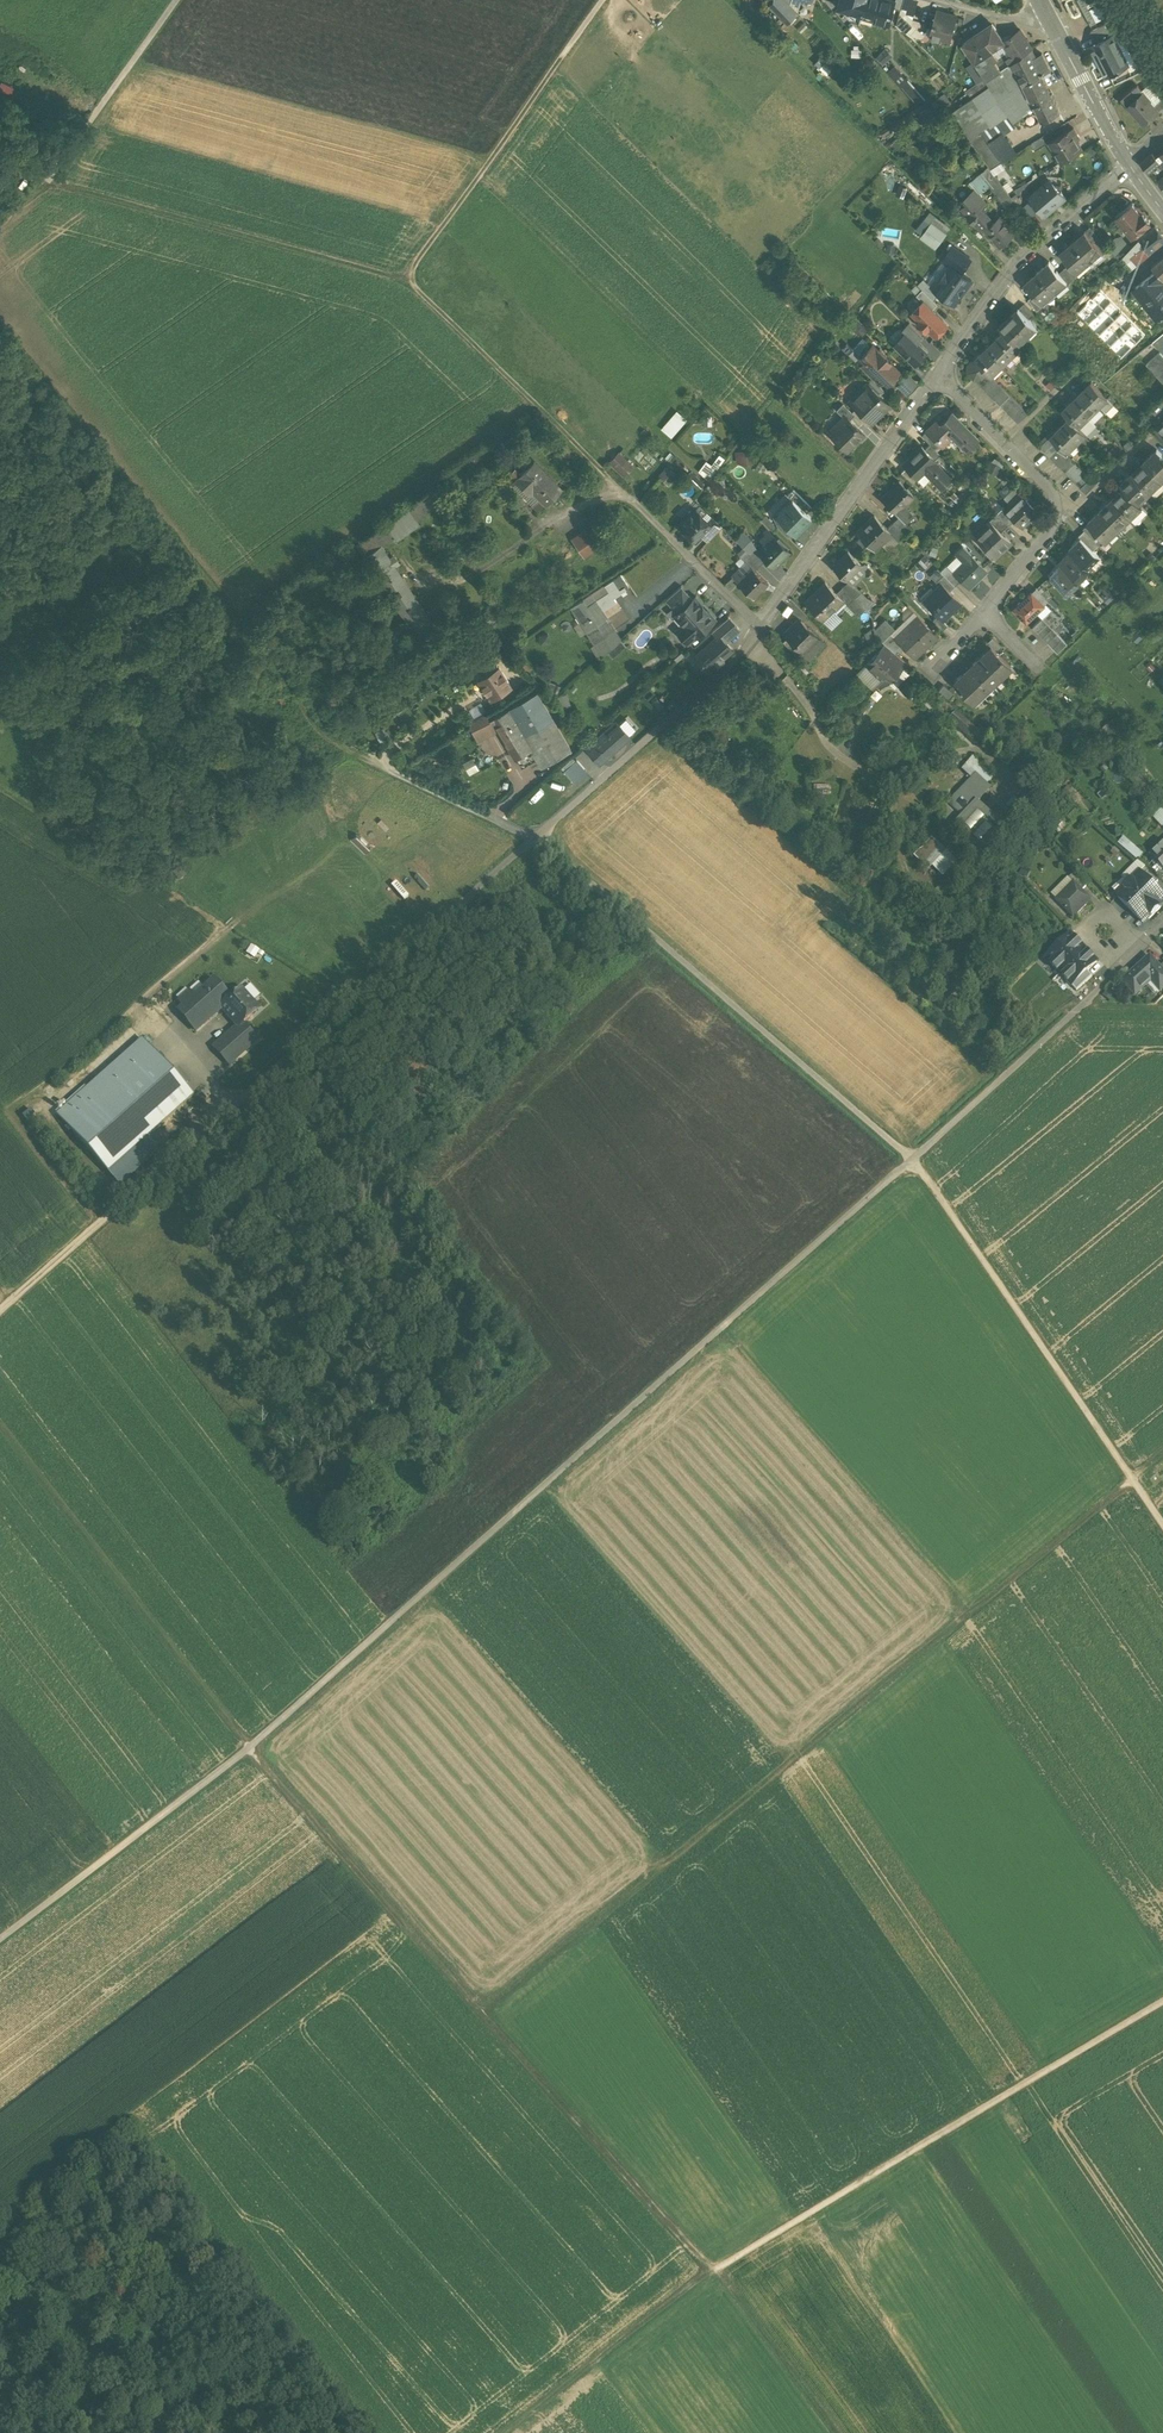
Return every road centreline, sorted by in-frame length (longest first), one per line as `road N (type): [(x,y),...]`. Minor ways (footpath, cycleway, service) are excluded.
road 1 (track): [(836,2432),(725,2277),(248,1750)]
road 2 (track): [(914,1156),(248,1750)]
road 3 (track): [(493,2017),(1162,1467)]
road 4 (track): [(1162,2006),(719,2280),(522,2432)]
road 5 (track): [(0,332),(236,622),(354,753),(382,765)]
road 6 (track): [(0,2232),(141,2122),(379,2432)]
road 7 (track): [(534,839),(914,1156)]
road 8 (track): [(914,1156),(1162,1520)]
road 9 (track): [(248,1750),(0,1424)]
road 10 (track): [(46,180),(405,280)]
road 11 (track): [(602,0),(405,280)]
road 12 (residential): [(939,379),(1072,509),(986,610)]
road 13 (residential): [(766,626),(747,654),(534,839)]
road 14 (track): [(248,1750),(0,1940)]
road 15 (track): [(1162,1012),(1082,1005),(914,1156)]
road 16 (residential): [(939,379),(766,626)]
road 17 (residential): [(1129,162),(1014,272),(939,379)]
road 18 (track): [(405,280),(608,475)]
road 19 (track): [(174,0),(46,180)]
road 20 (residential): [(766,626),(608,475)]
road 21 (secondary): [(1058,27),(1129,162)]
road 22 (track): [(107,1217),(0,1310)]
road 23 (residential): [(1058,27),(940,0)]

